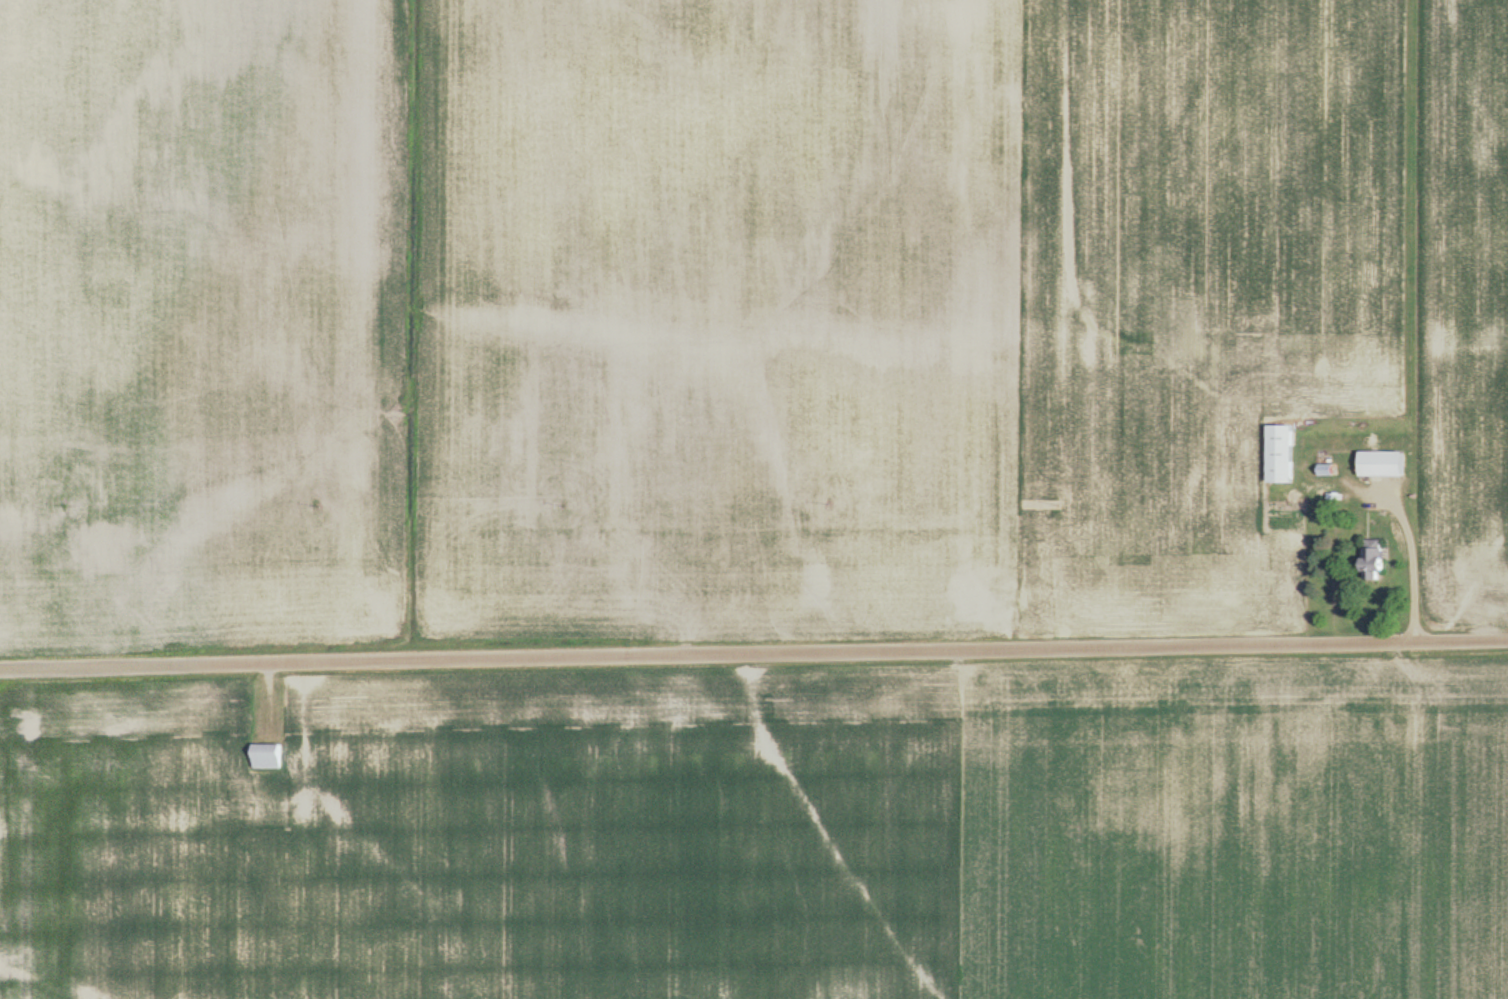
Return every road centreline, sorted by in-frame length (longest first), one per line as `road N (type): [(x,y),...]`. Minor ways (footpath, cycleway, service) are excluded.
road 1 (residential): [(0,665),(1507,640)]

